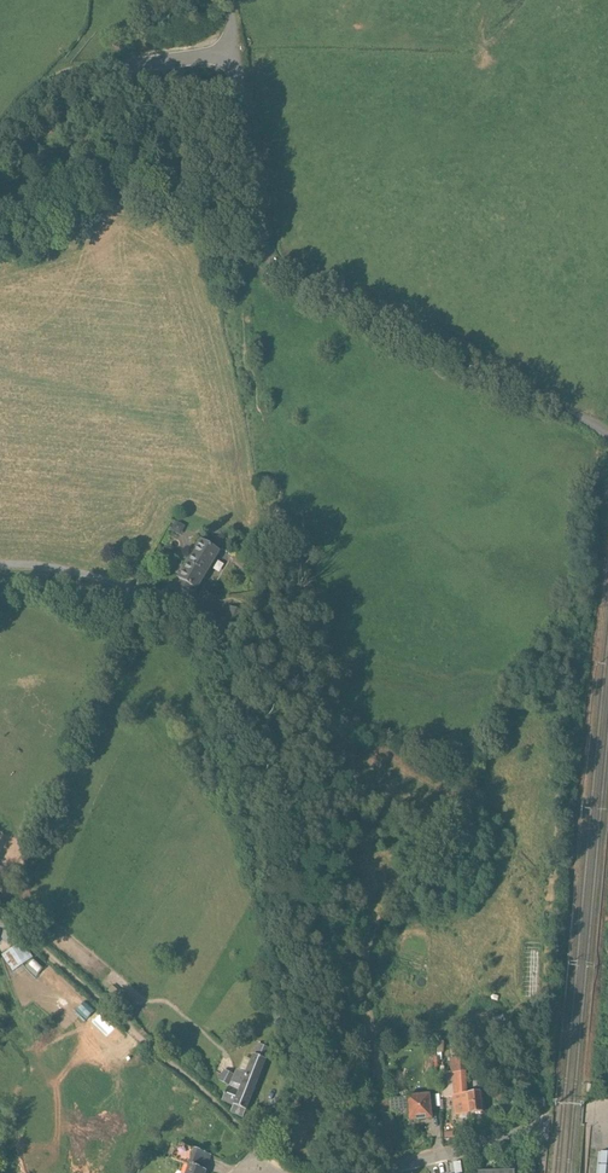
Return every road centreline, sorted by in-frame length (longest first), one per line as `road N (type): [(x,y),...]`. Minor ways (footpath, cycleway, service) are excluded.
road 1 (unclassified): [(236,56),(263,245),(271,259),(607,435)]
road 2 (residential): [(0,912),(238,1128),(258,1167)]
road 3 (residential): [(0,134),(67,77),(236,56)]
road 4 (residential): [(359,1172),(545,1127)]

